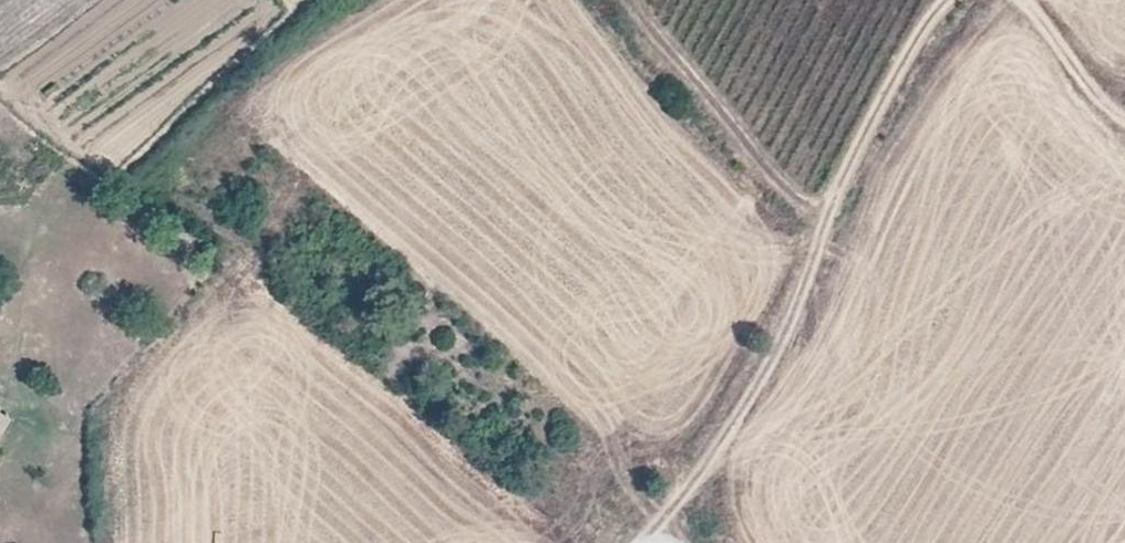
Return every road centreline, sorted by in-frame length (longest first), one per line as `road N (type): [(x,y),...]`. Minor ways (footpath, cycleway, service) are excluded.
road 1 (track): [(650,539),(766,371),(815,256)]

